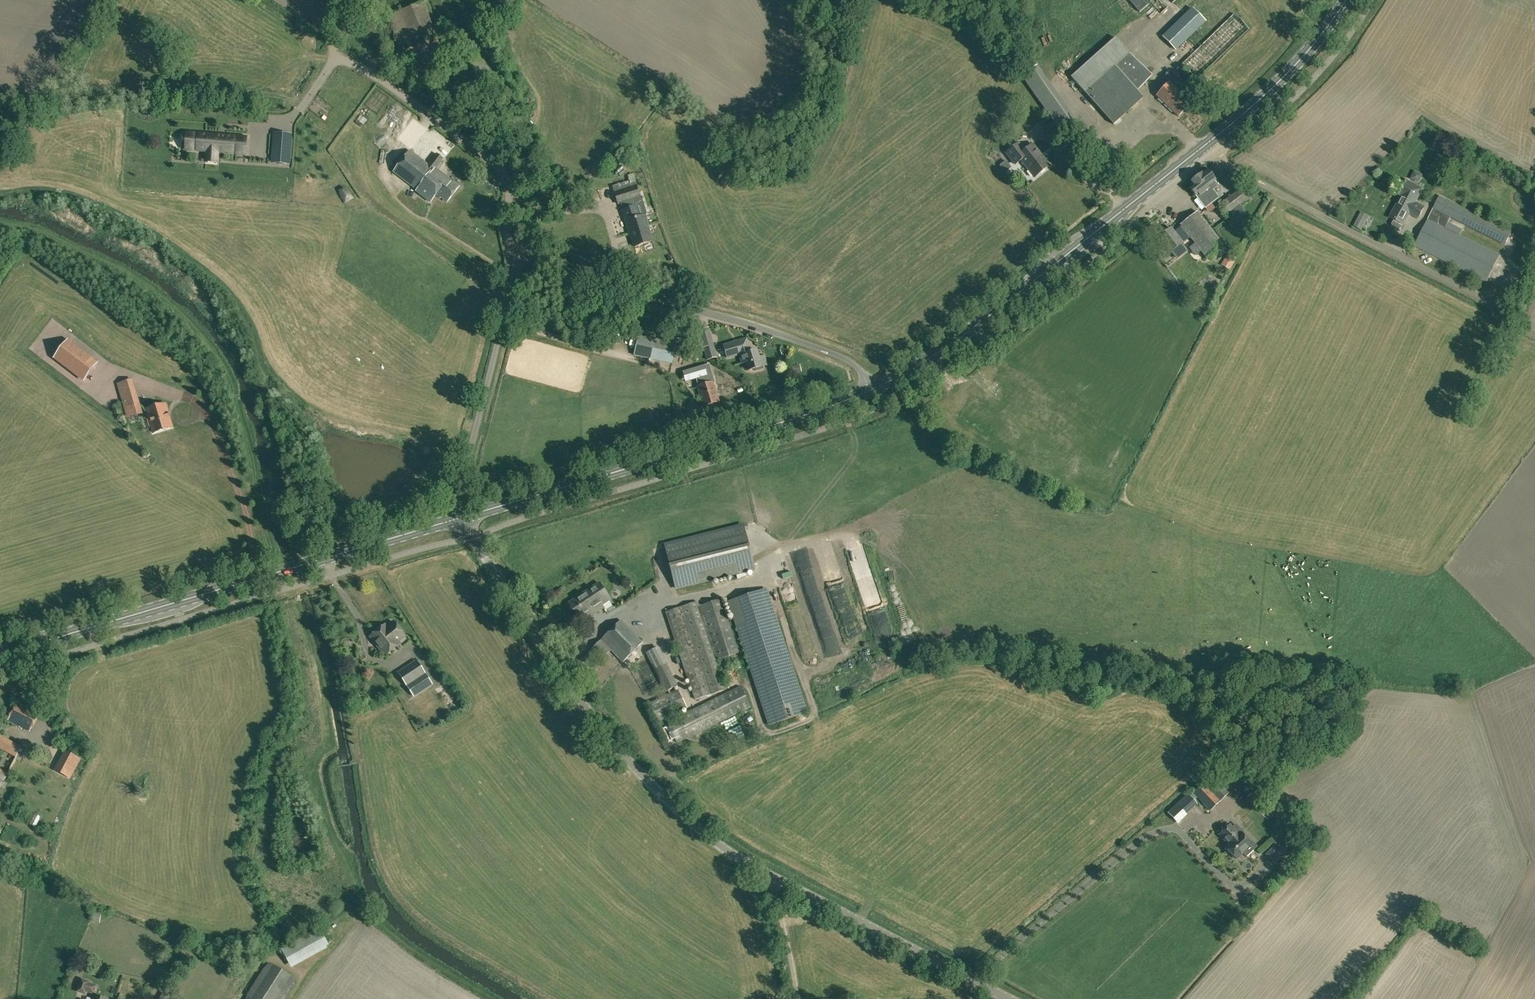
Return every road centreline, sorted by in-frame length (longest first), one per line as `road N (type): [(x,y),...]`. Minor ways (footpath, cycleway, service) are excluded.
road 1 (tertiary): [(1008,998),(752,866),(696,827),(579,698),(462,517)]
road 2 (unclassified): [(462,517),(458,497),(515,269),(525,258),(831,352),(875,386)]
road 3 (secondary): [(0,654),(462,517)]
road 4 (secondary): [(462,517),(875,386)]
road 5 (secondary): [(875,386),(963,334),(1208,142)]
road 6 (unclassified): [(1534,324),(1236,170),(1208,142)]
road 7 (secondary): [(1208,142),(1283,82),(1343,0)]

